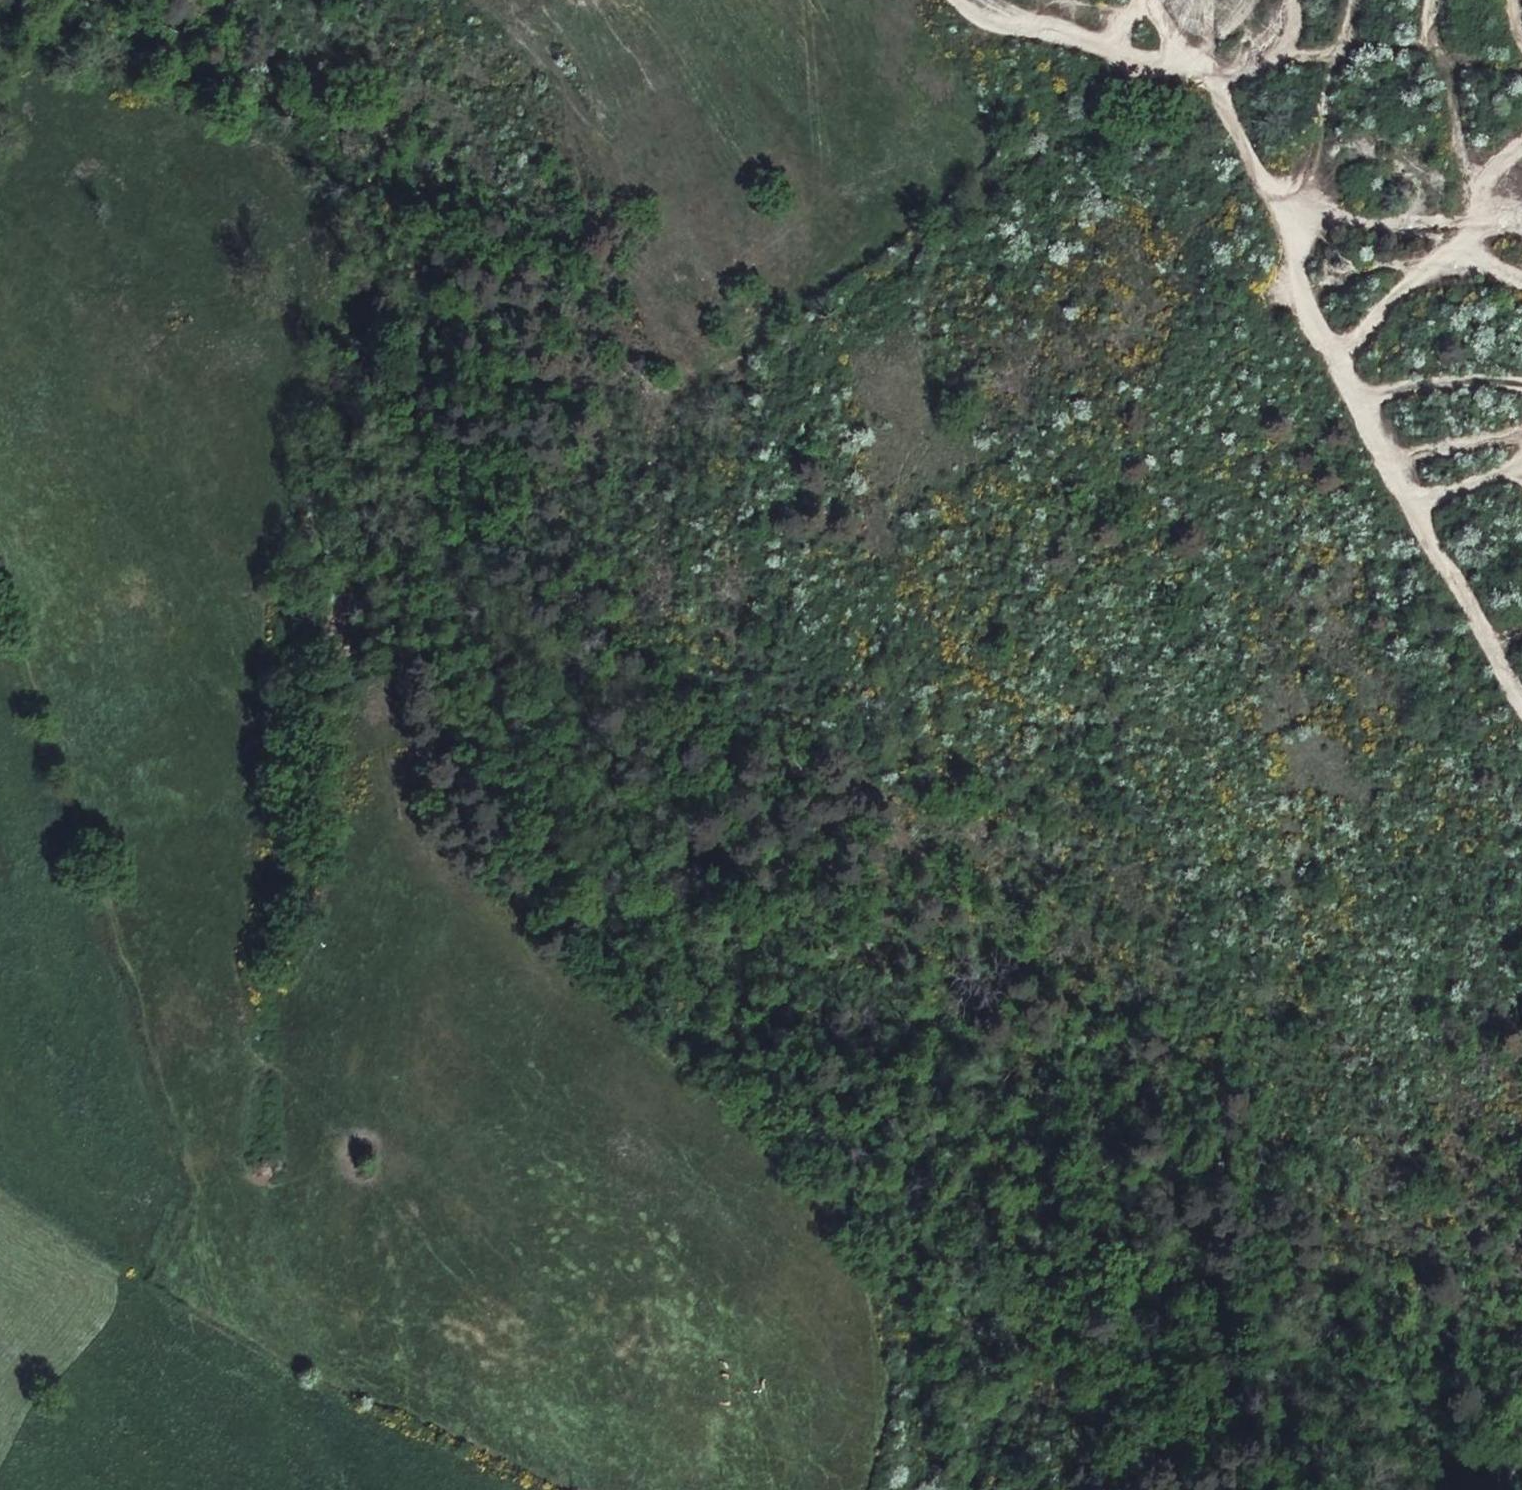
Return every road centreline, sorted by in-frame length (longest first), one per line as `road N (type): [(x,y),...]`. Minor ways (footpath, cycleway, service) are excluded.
road 1 (track): [(1159,43),(1229,80),(1281,211),(1521,679)]
road 2 (track): [(1159,43),(974,13),(964,0)]

